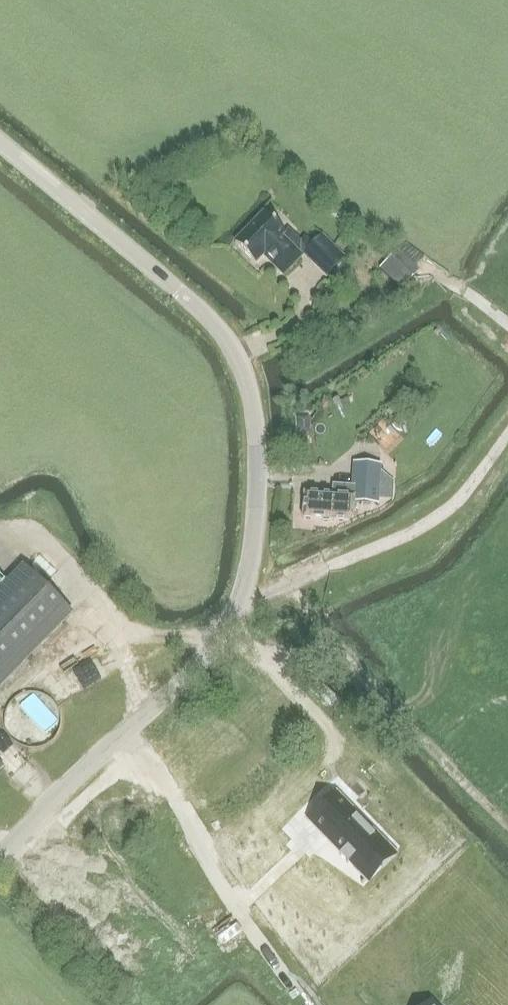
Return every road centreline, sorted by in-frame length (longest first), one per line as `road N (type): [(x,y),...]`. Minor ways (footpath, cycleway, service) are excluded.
road 1 (tertiary): [(0,857),(214,647),(248,578),(258,481),(252,395),(219,329),(0,141)]

